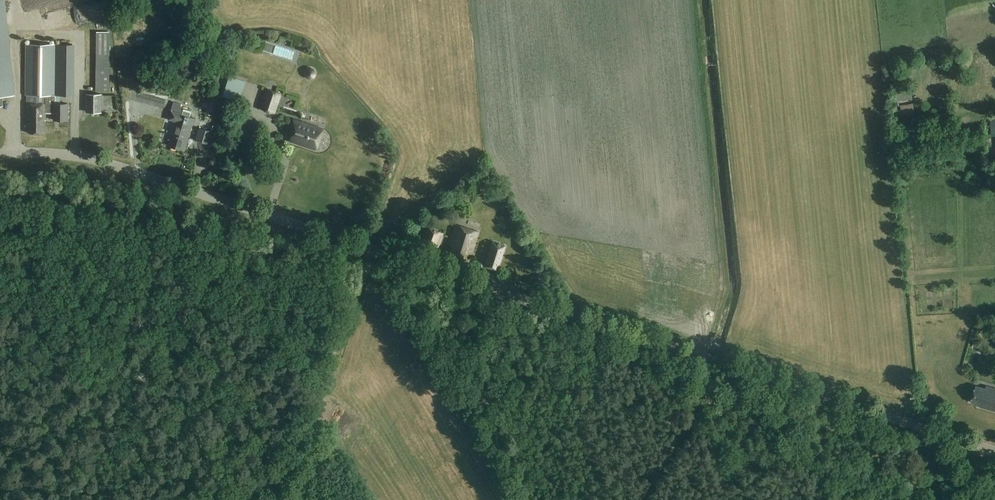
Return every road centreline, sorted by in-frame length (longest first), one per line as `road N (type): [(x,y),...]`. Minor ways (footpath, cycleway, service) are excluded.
road 1 (tertiary): [(994,449),(139,172),(87,157),(0,157)]
road 2 (track): [(230,499),(280,467),(307,436),(372,246)]
road 3 (track): [(704,355),(703,416),(731,499)]

